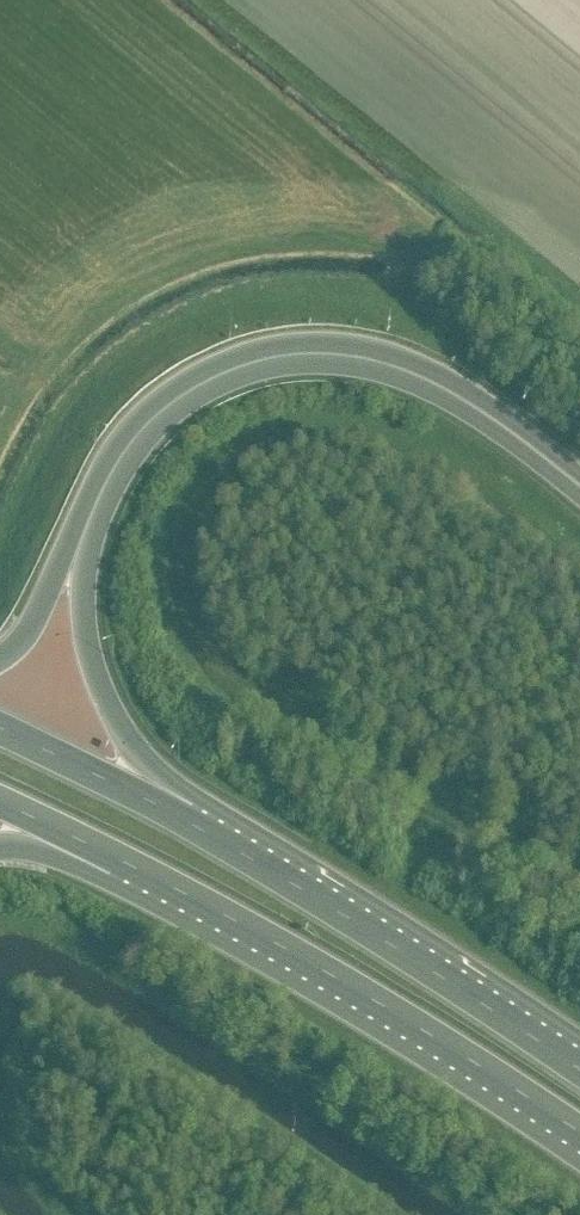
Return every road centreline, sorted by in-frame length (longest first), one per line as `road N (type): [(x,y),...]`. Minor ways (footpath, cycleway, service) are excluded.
road 1 (trunk): [(88,851),(375,1009),(579,1141)]
road 2 (trunk): [(579,491),(493,424),(415,378),(322,359),(281,360),(217,377),(139,443),(107,484)]
road 3 (trunk): [(237,848),(156,785),(116,730),(99,683),(92,552),(107,484)]
road 4 (trunk): [(579,1070),(237,848)]
road 5 (trunk): [(237,848),(0,730)]
road 6 (trunk): [(107,484),(0,658)]

